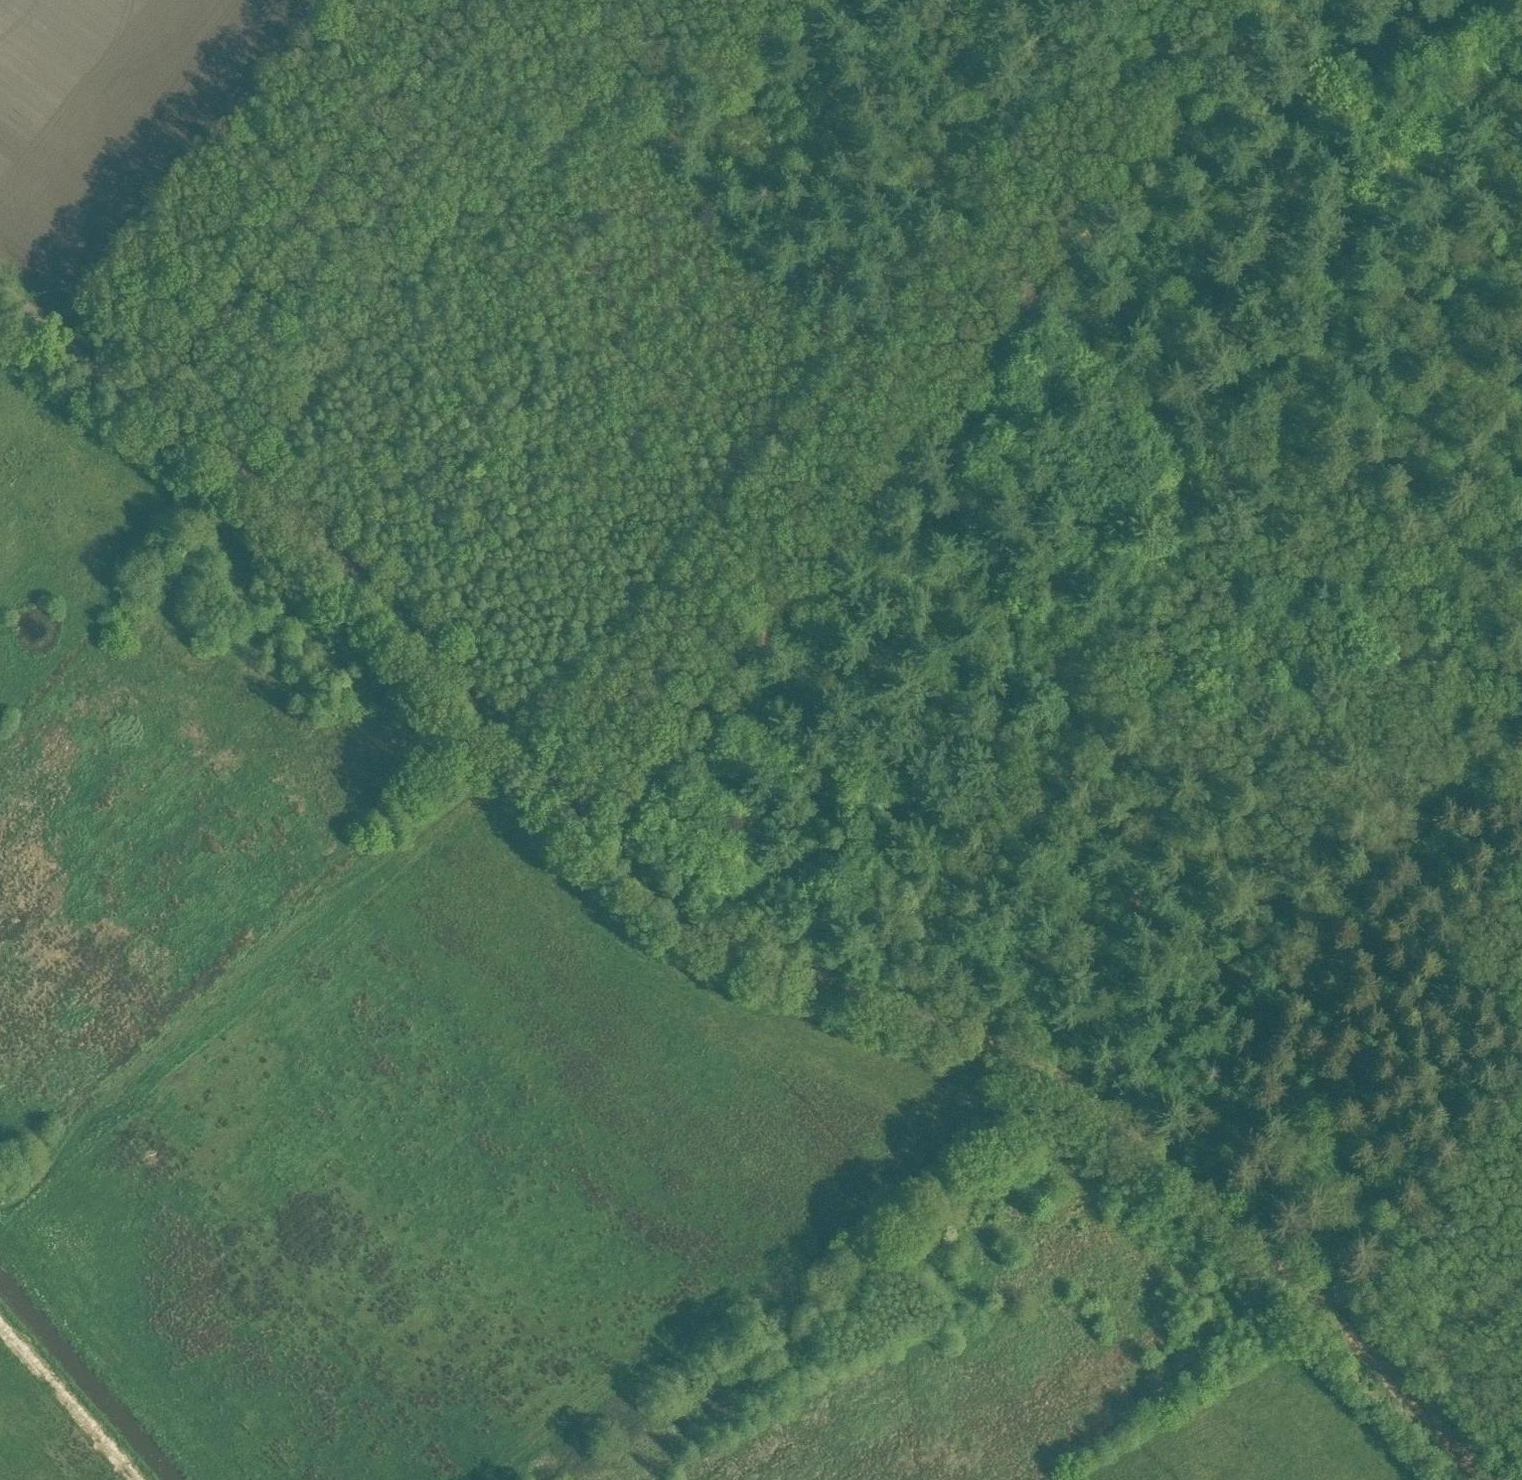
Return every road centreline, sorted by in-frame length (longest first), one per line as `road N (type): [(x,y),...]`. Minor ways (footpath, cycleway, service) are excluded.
road 1 (track): [(602,836),(649,886),(704,927),(1031,1056),(1115,1114),(1216,1201),(1487,1479)]
road 2 (track): [(0,286),(304,515),(520,745)]
road 3 (track): [(1024,302),(602,836)]
road 4 (track): [(466,0),(146,397)]
road 5 (track): [(1277,0),(1024,302)]
road 6 (track): [(1341,1325),(1521,1071)]
road 7 (track): [(143,1479),(0,1317)]
road 8 (track): [(520,745),(602,836)]

